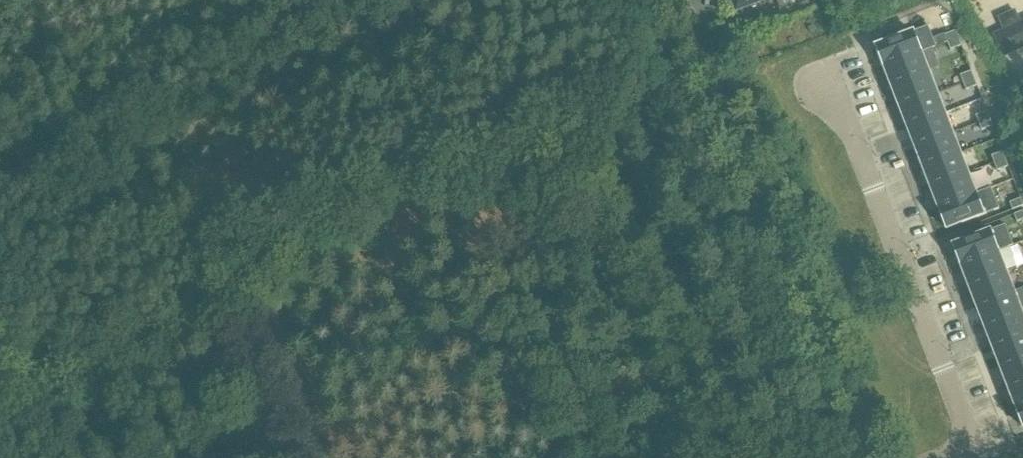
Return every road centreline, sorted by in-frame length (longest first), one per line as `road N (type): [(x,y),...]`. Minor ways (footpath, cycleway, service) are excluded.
road 1 (residential): [(870,457),(671,0)]
road 2 (residential): [(928,457),(972,439),(842,106),(827,88)]

